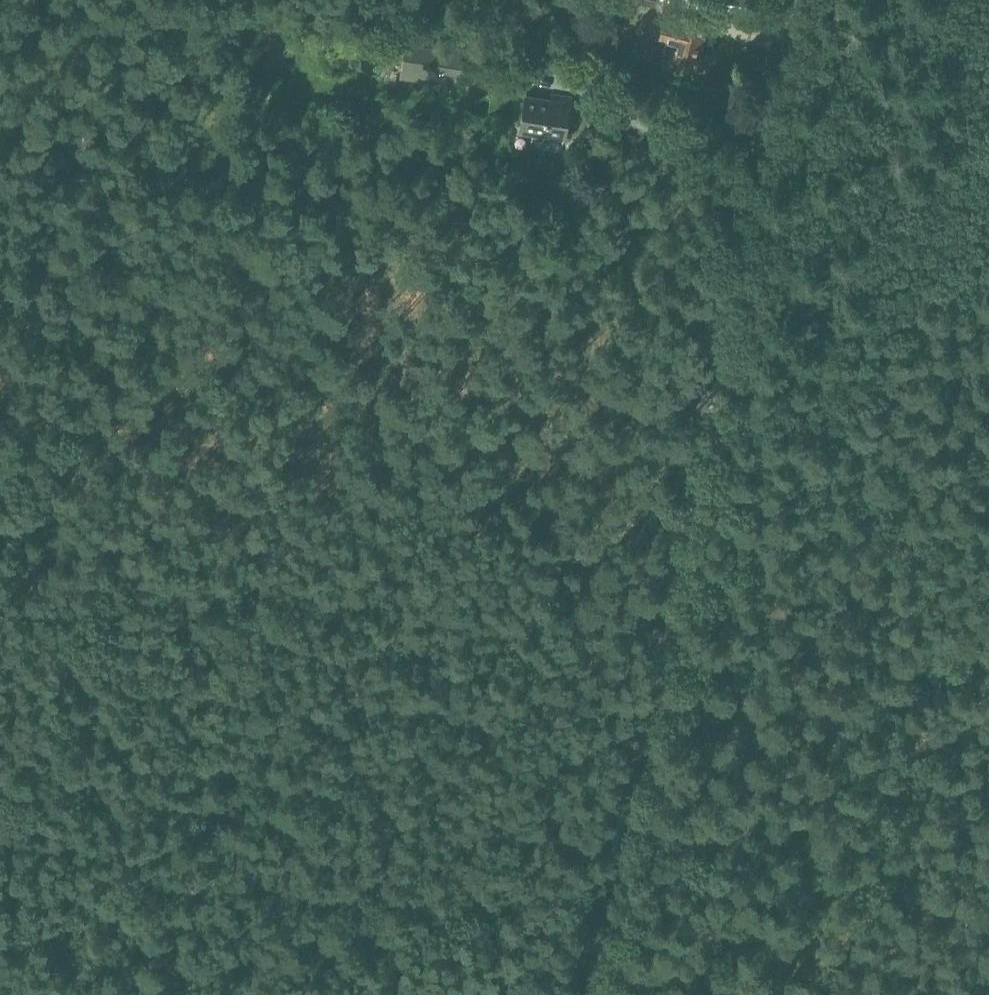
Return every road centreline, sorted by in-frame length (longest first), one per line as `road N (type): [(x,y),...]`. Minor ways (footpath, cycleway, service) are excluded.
road 1 (unclassified): [(580,994),(779,0)]

